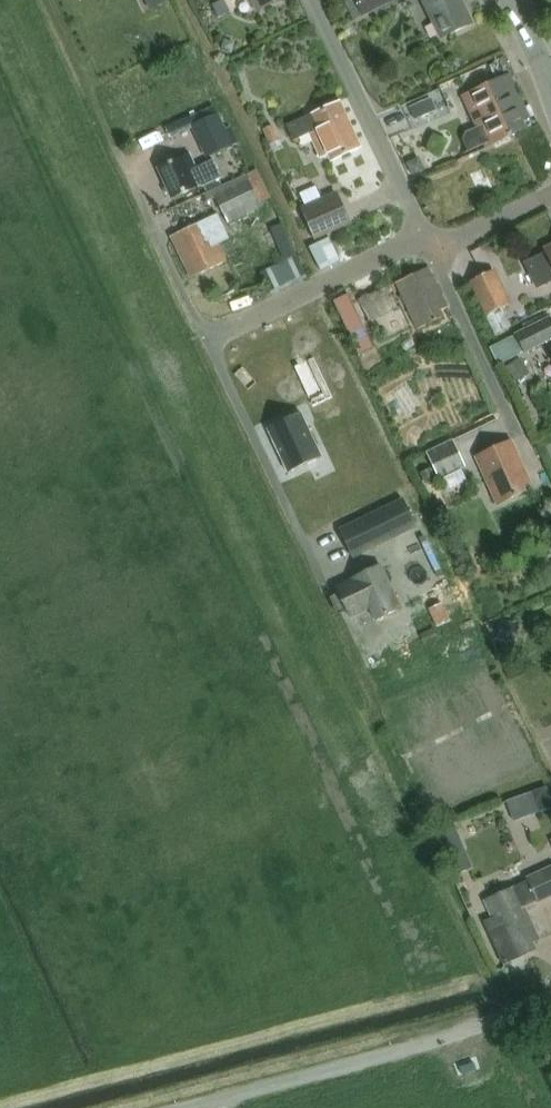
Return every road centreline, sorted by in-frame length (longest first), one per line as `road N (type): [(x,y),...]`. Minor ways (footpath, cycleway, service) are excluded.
road 1 (residential): [(313,0),(434,248)]
road 2 (residential): [(326,584),(209,340)]
road 3 (residential): [(209,340),(406,251),(434,248)]
road 4 (residential): [(209,340),(126,162)]
road 5 (residential): [(434,248),(514,427)]
road 6 (residential): [(434,248),(459,245),(550,196)]

